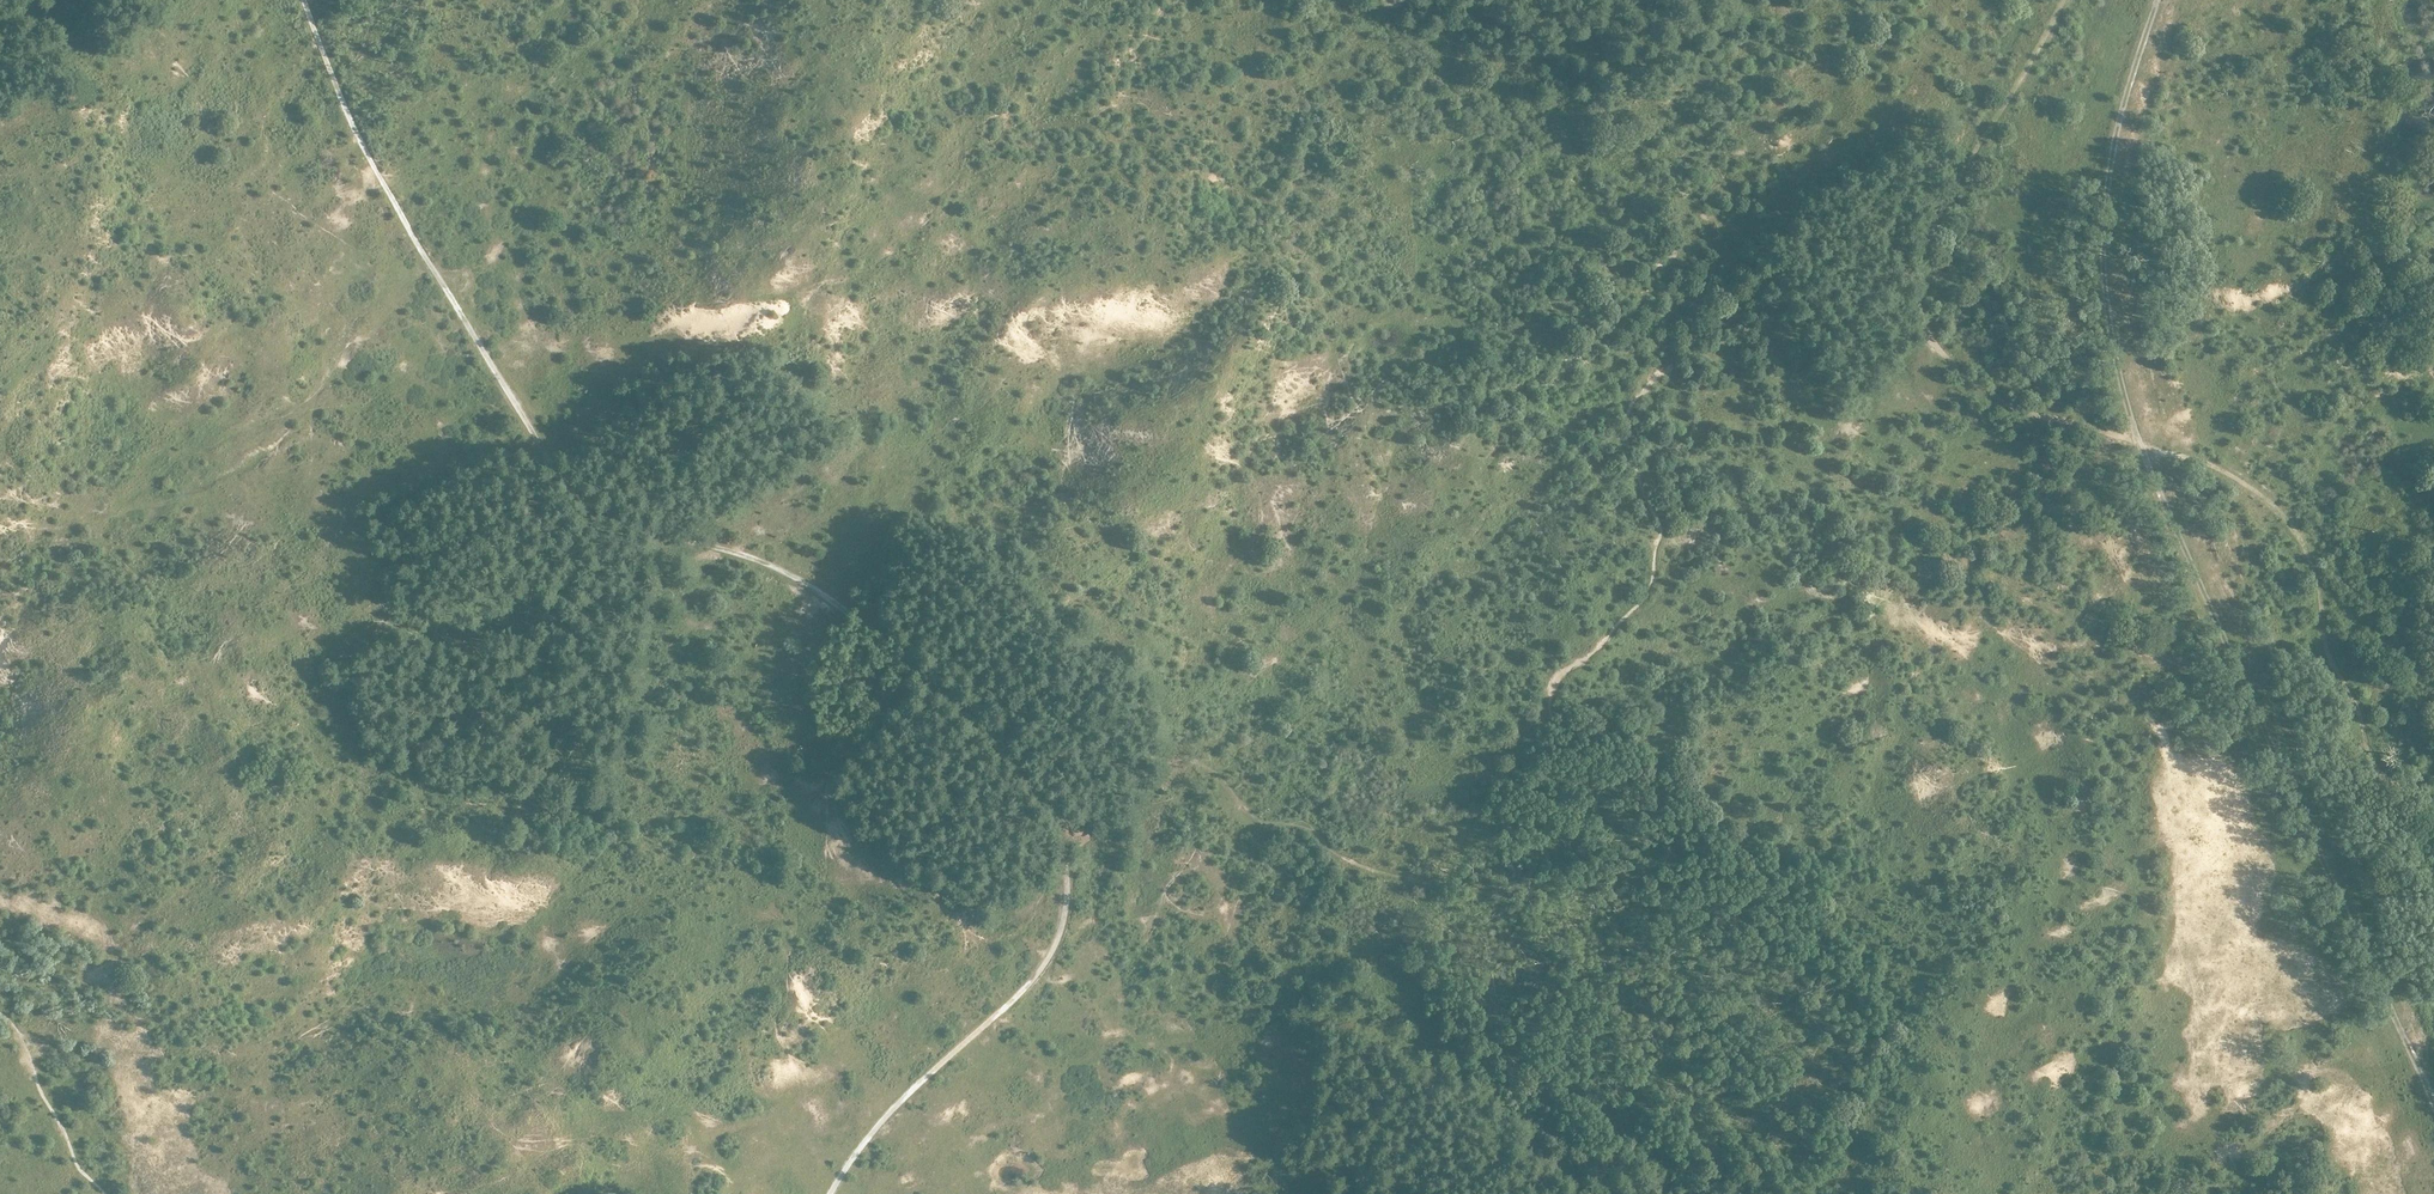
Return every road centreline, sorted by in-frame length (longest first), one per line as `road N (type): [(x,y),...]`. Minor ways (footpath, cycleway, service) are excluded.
road 1 (track): [(304,0),(430,256),(567,470),(616,515),(831,596),(928,677),(1024,775),(1063,851)]
road 2 (track): [(2433,820),(2393,783),(2326,659),(2310,553),(2280,507),(2134,434),(1996,402),(1926,329),(1915,298),(1918,256)]
road 3 (track): [(1063,851),(1067,906),(1048,958),(880,1123),(828,1193)]
road 4 (track): [(2067,0),(1962,168),(1918,256)]

